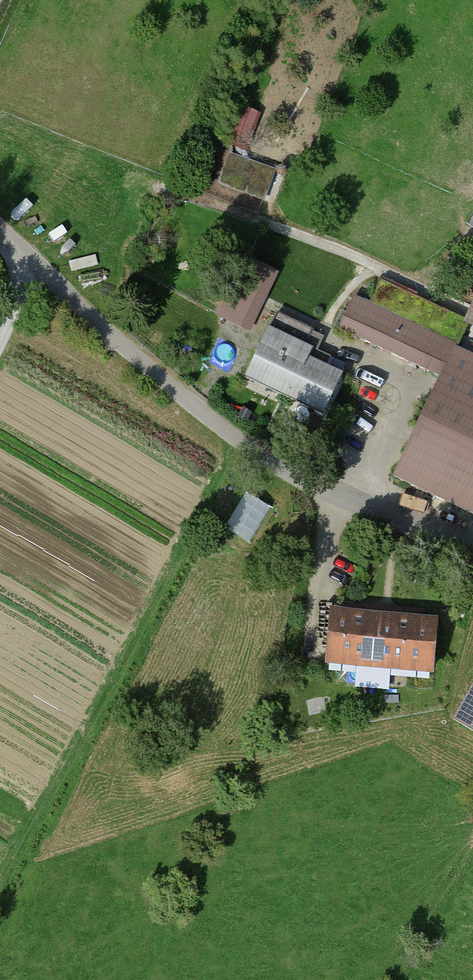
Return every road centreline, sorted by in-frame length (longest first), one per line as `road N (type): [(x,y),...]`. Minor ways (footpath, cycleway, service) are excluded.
road 1 (unclassified): [(0,233),(239,440),(309,482),(472,548)]

